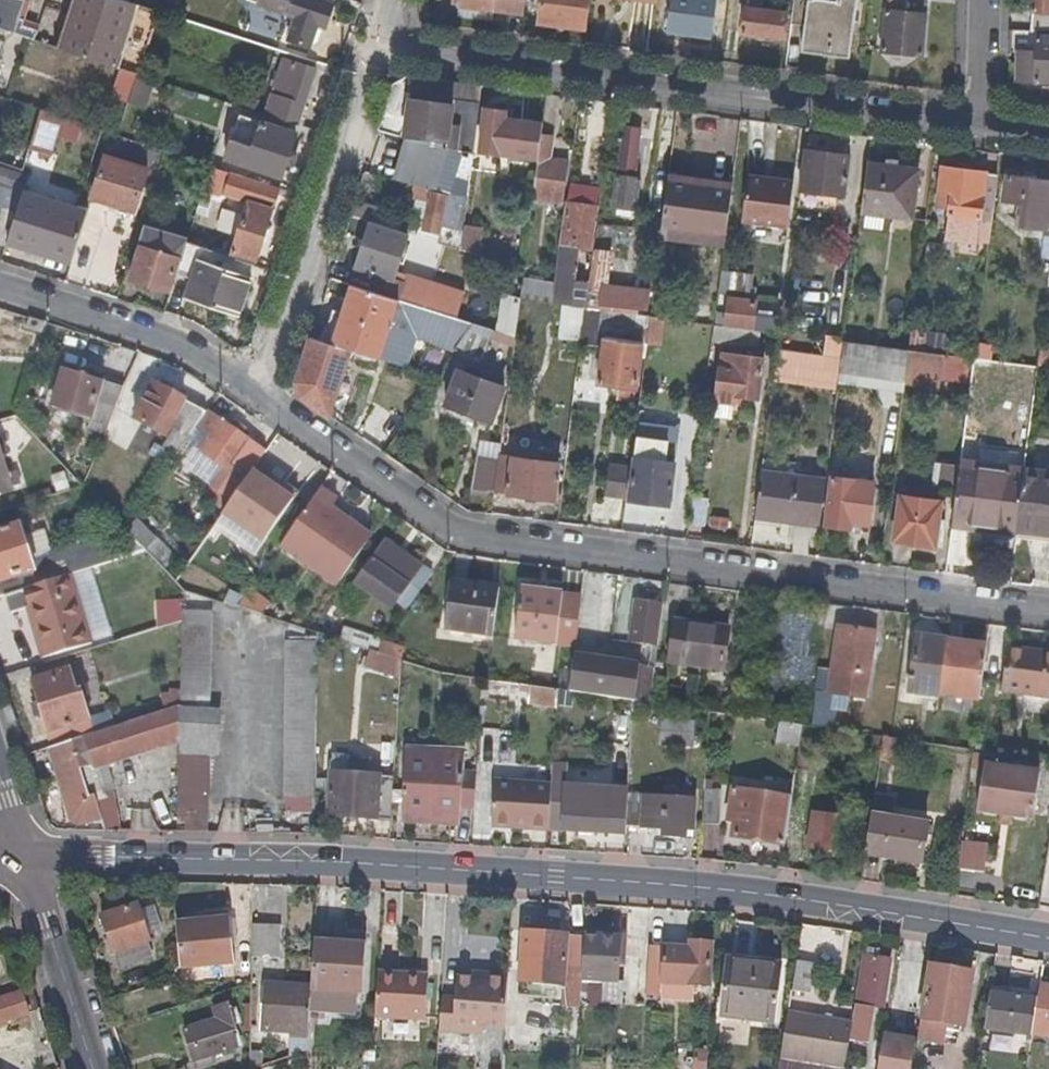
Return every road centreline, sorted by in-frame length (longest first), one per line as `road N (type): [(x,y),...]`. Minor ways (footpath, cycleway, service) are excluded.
road 1 (secondary): [(1048,938),(722,889),(342,863),(23,855)]
road 2 (residential): [(263,394),(457,539),(1048,613)]
road 3 (residential): [(982,124),(369,46)]
road 4 (residential): [(263,394),(369,46)]
road 5 (residential): [(0,293),(180,349),(263,394)]
road 6 (tertiary): [(93,1068),(23,855)]
road 7 (residential): [(984,0),(982,124)]

